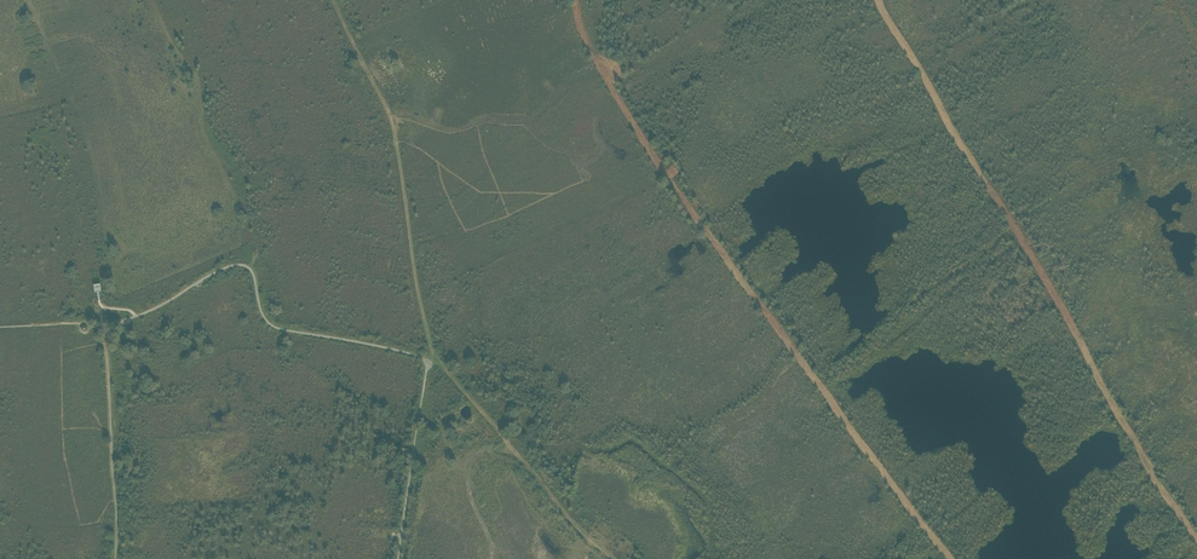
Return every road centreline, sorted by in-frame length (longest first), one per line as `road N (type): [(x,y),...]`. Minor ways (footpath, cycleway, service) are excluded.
road 1 (track): [(947,558),(666,172),(607,83),(576,0)]
road 2 (track): [(1196,542),(876,0)]
road 3 (track): [(429,365),(433,354),(393,130),(333,0)]
road 4 (track): [(429,365),(438,364),(575,525),(614,558)]
road 5 (track): [(818,383),(910,304),(1017,234)]
road 6 (track): [(513,450),(481,451),(470,460),(489,558)]

